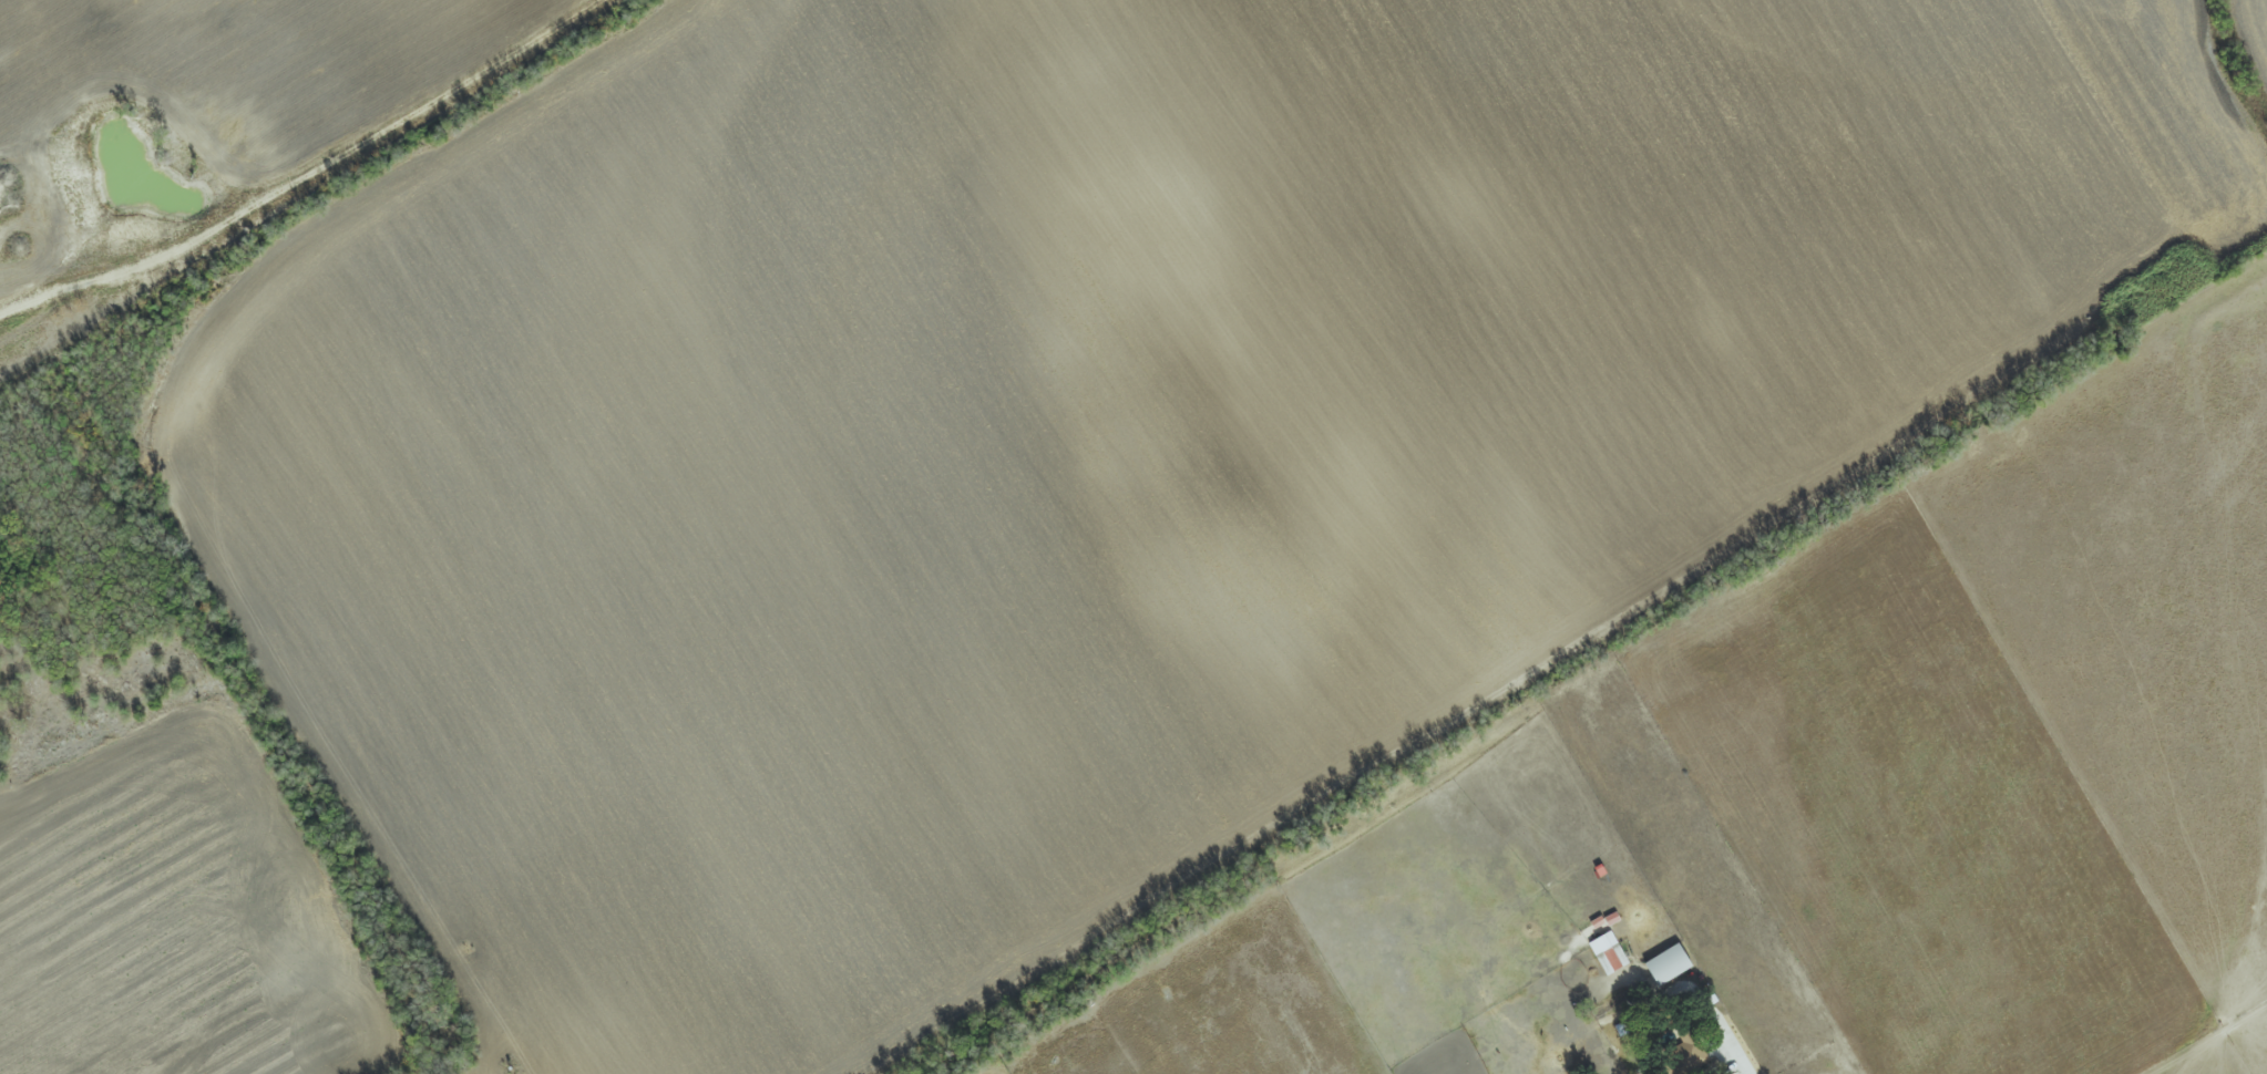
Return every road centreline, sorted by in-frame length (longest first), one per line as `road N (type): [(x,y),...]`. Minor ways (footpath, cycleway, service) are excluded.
road 1 (residential): [(0,312),(132,269),(545,38)]

